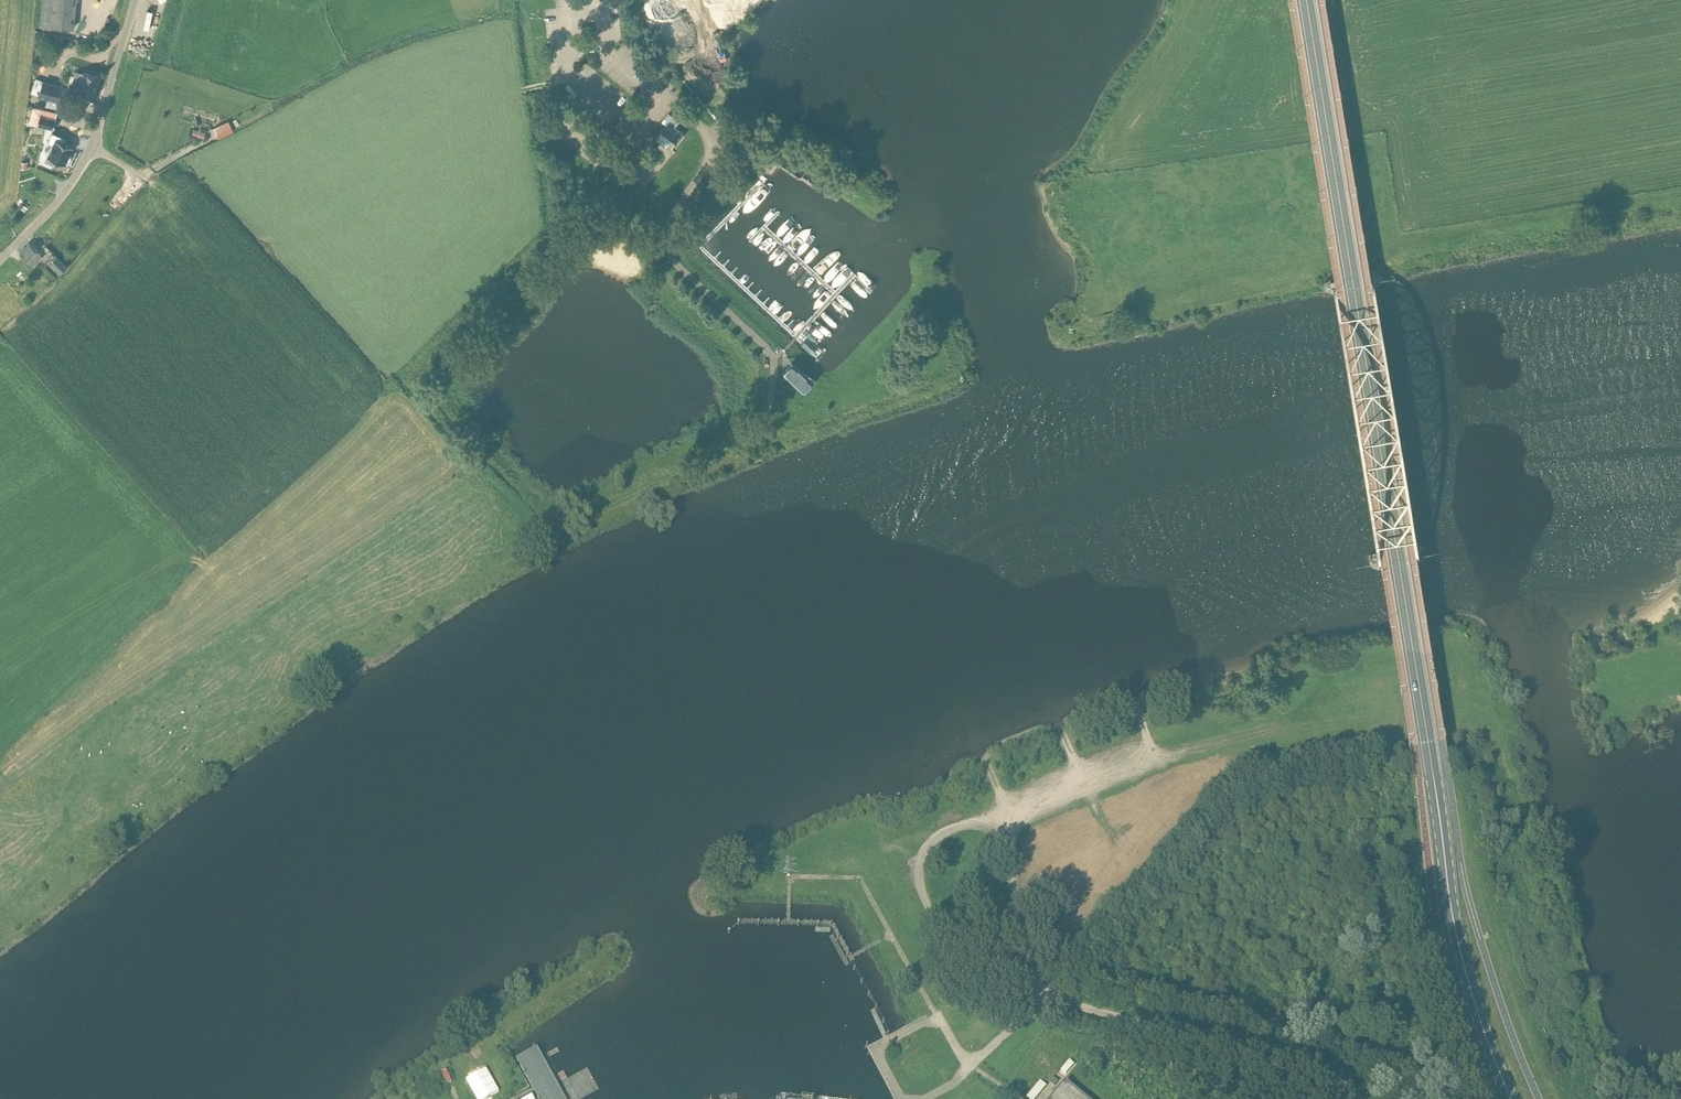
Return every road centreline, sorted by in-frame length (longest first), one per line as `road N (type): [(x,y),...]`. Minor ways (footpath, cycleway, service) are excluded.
road 1 (secondary): [(1512,1098),(1478,1010),(1451,900),(1306,0)]
road 2 (unclassified): [(763,435),(773,360),(665,251),(662,238),(719,141)]
road 3 (track): [(1362,1098),(1261,1056),(1043,992)]
road 4 (track): [(1379,241),(1680,195)]
road 5 (unclassified): [(719,141),(608,51),(603,0)]
road 6 (unclassified): [(90,148),(135,0)]
road 7 (unclassified): [(0,259),(59,202),(90,148)]

